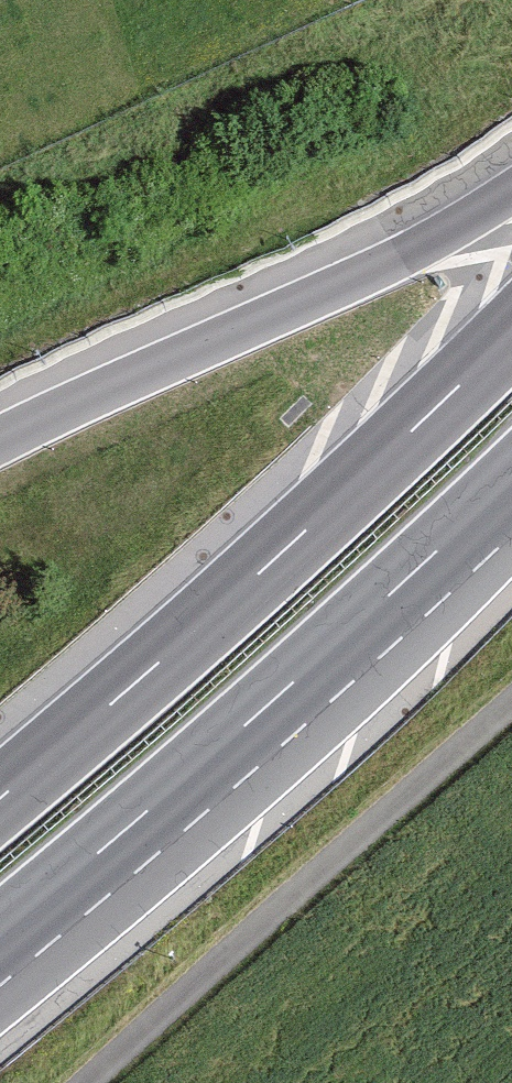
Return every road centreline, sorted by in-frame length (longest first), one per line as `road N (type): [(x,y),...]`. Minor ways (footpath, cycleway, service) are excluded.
road 1 (motorway): [(511,329),(0,792)]
road 2 (motorway): [(0,931),(511,484)]
road 3 (motorway): [(511,189),(422,244),(0,442)]

